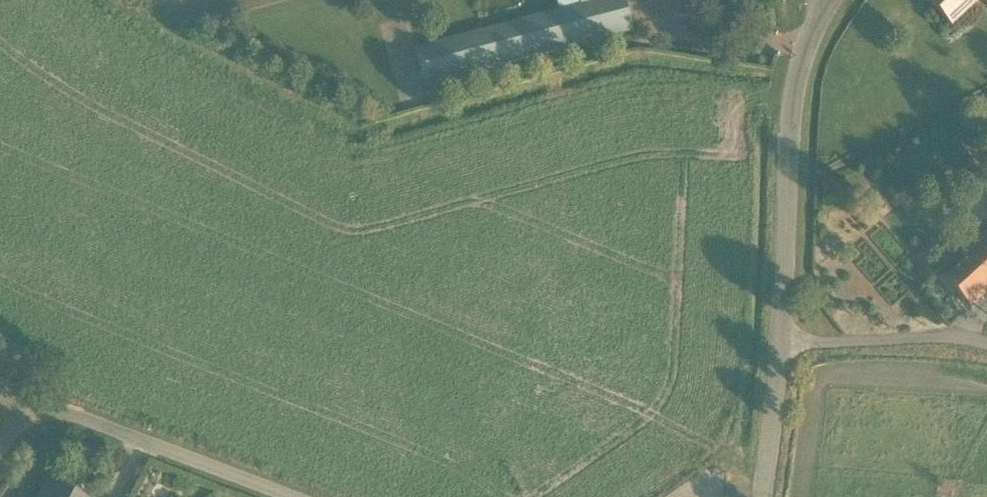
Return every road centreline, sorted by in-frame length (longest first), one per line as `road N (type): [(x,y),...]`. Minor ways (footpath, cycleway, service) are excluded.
road 1 (unclassified): [(756,496),(804,44),(822,0)]
road 2 (unclassified): [(307,496),(37,372)]

